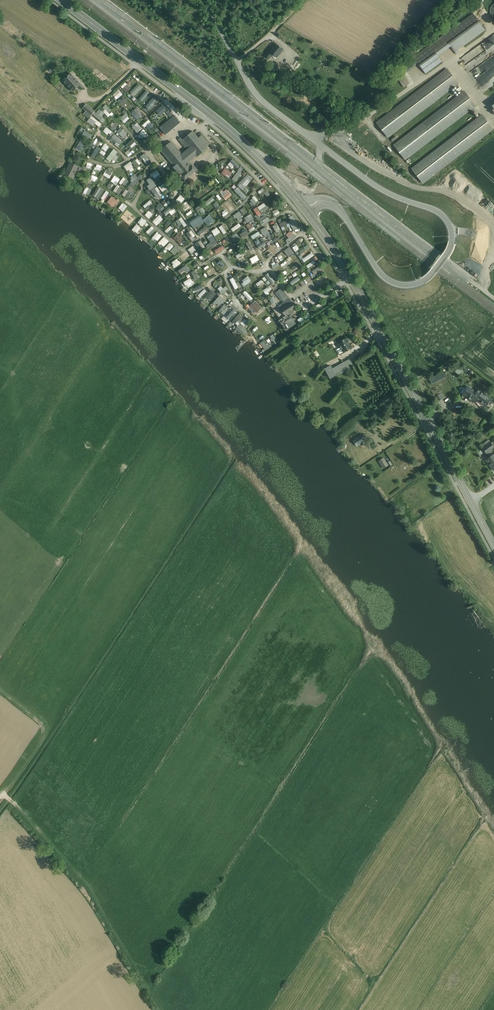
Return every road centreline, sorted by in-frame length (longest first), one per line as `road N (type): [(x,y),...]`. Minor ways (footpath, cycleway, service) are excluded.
road 1 (secondary): [(493,545),(359,290),(303,208)]
road 2 (secondary): [(303,208),(229,130),(61,0)]
road 3 (residential): [(493,30),(368,116),(313,139)]
road 4 (residential): [(204,0),(251,87),(313,139)]
road 5 (residential): [(303,208),(326,201),(340,209),(391,282),(414,285),(433,272)]
road 6 (residential): [(313,139),(387,192),(435,210),(452,230)]

